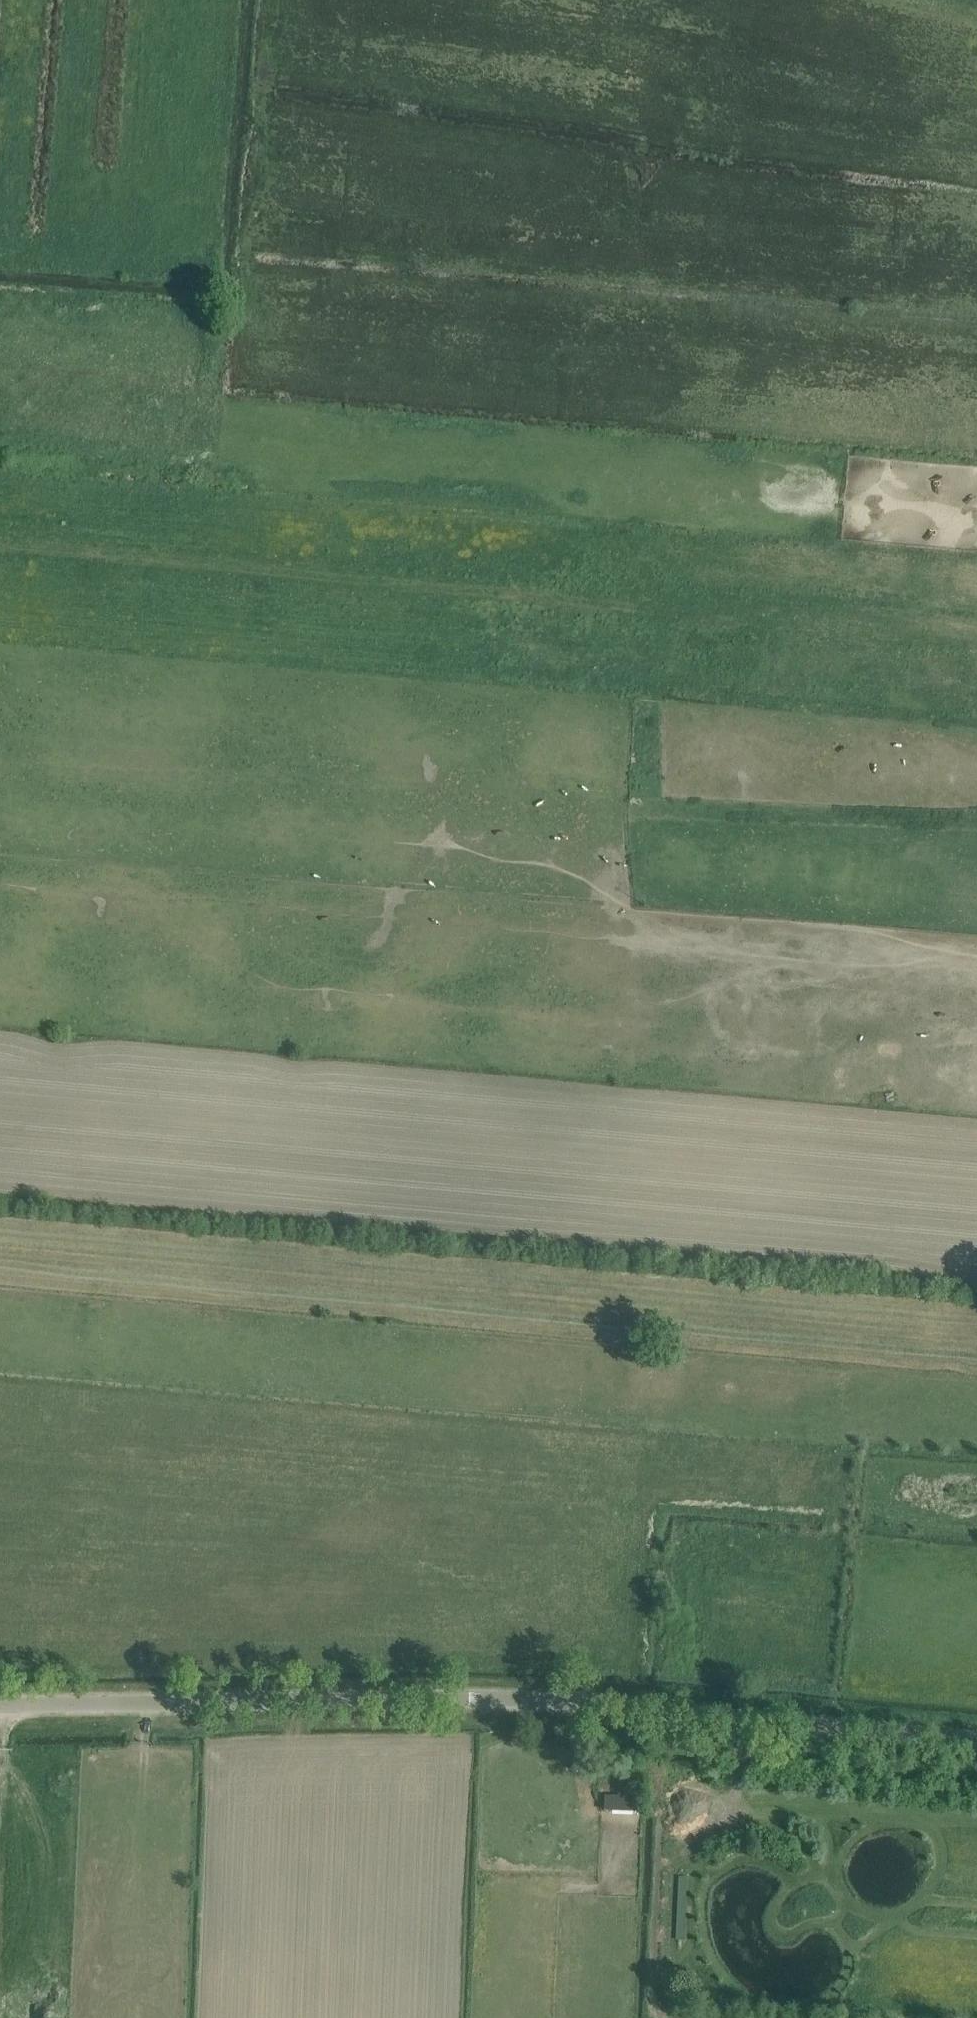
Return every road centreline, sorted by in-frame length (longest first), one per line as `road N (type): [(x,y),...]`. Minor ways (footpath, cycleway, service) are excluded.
road 1 (unclassified): [(976,1739),(462,1698),(0,1705)]

